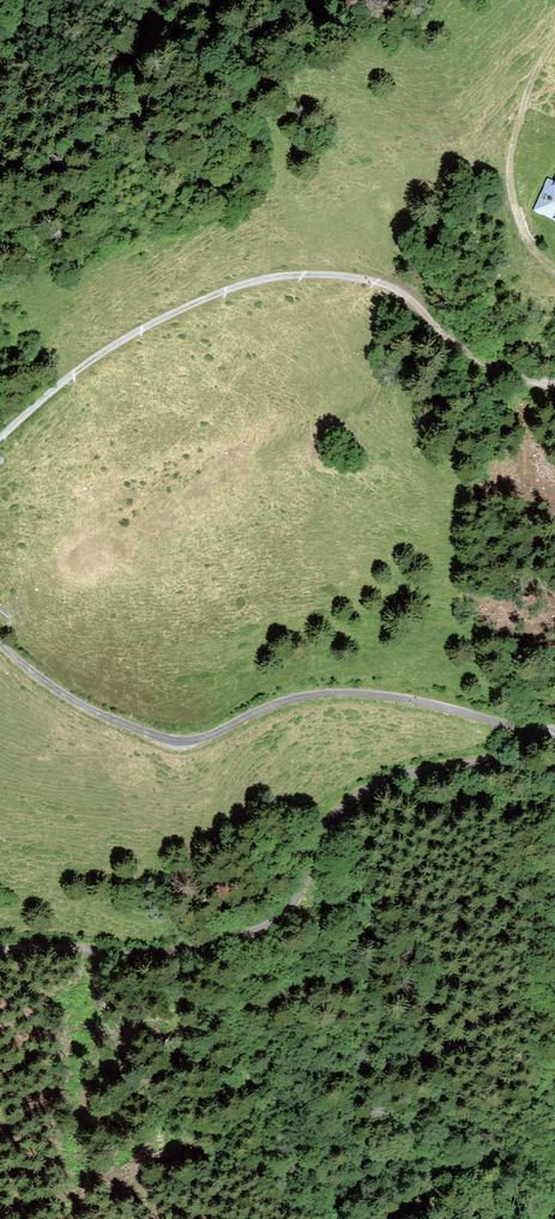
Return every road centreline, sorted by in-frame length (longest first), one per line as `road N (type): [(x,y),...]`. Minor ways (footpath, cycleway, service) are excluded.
road 1 (track): [(554,387),(476,360),(402,292),(316,274),(218,291),(150,325),(89,361),(0,437)]
road 2 (track): [(554,771),(458,767),(381,785),(333,821),(289,908),(227,943),(151,955),(53,948),(0,955)]
road 3 (track): [(0,645),(64,695),(167,740),(212,735),(274,703),(321,694),(413,700),(554,734)]
road 4 (track): [(514,142),(511,195),(522,232),(554,273)]

